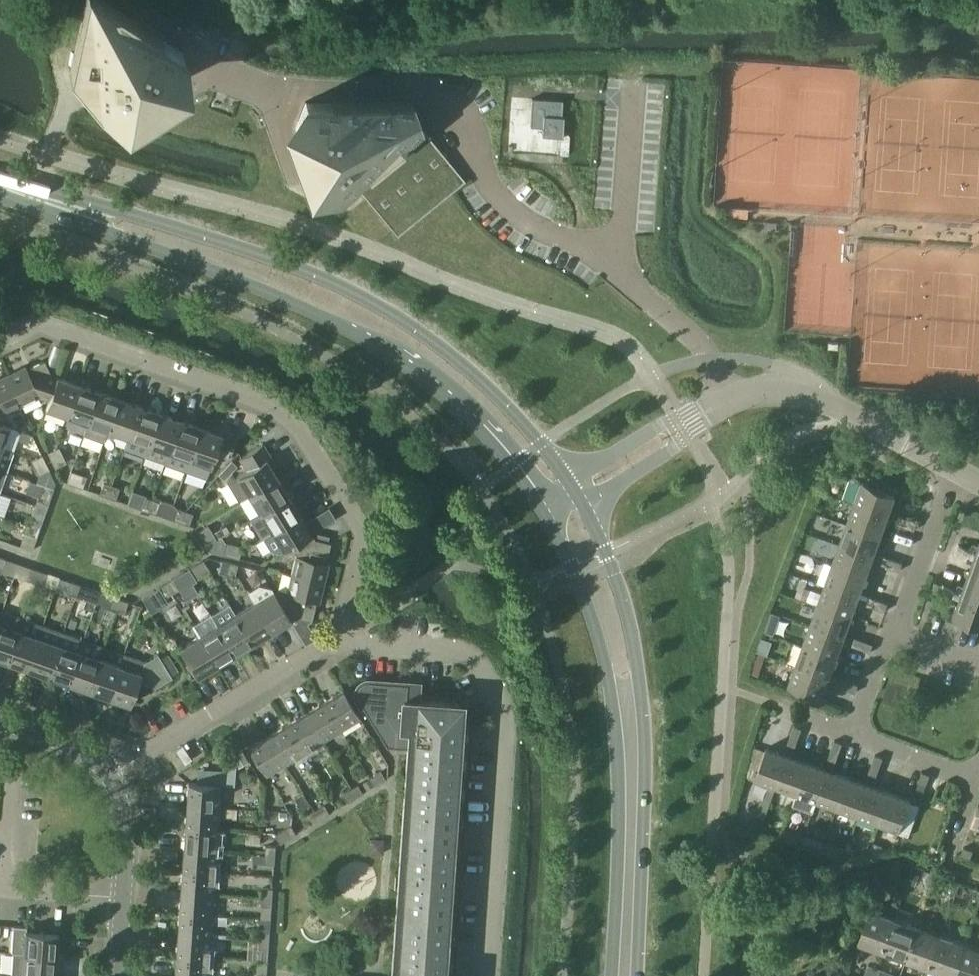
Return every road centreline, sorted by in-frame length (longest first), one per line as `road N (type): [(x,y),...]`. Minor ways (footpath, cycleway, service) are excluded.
road 1 (secondary): [(577,487),(470,375),(383,313),(213,244),(8,186)]
road 2 (secondary): [(8,186),(366,337),(447,391),(519,460),(547,505)]
road 3 (residential): [(338,641),(358,553),(349,507),(277,412),(46,324),(0,345)]
road 4 (secondary): [(638,975),(646,728),(635,646),(577,487)]
road 5 (secondary): [(547,505),(578,571),(614,700),(620,813),(613,975)]
road 6 (residential): [(490,975),(506,703),(463,651),(338,641)]
road 7 (residential): [(497,193),(426,85),(280,94)]
road 8 (residential): [(729,403),(696,341),(601,263),(547,230)]
road 9 (residential): [(129,780),(338,641)]
road 10 (residential): [(952,469),(812,393),(753,390),(729,403)]
road 11 (residential): [(729,403),(577,487)]
road 12 (residential): [(891,628),(952,469)]
road 13 (residential): [(280,94),(302,182),(340,205),(358,190)]
road 14 (residential): [(978,757),(971,778),(852,732)]
road 15 (unclassified): [(129,780),(90,752),(0,721)]
road 16 (residential): [(0,896),(124,903)]
road 17 (unclassified): [(124,903),(129,780)]

